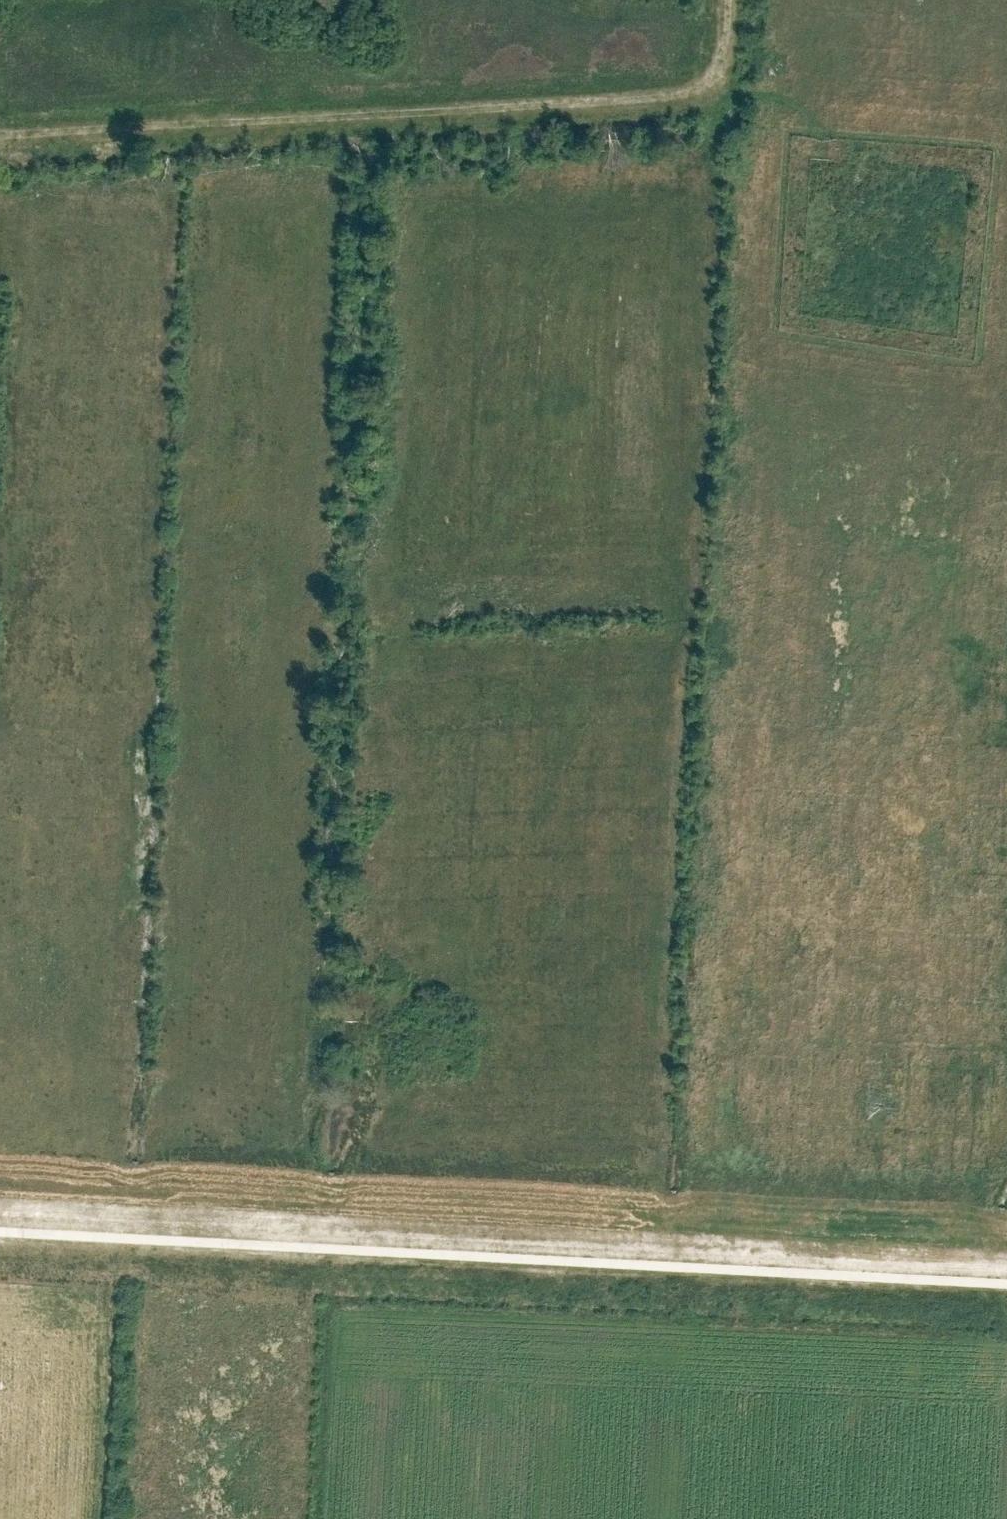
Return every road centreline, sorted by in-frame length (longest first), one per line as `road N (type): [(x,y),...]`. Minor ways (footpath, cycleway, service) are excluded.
road 1 (track): [(0,1214),(1006,1266)]
road 2 (track): [(0,135),(666,97),(698,82),(726,46),(728,0)]

